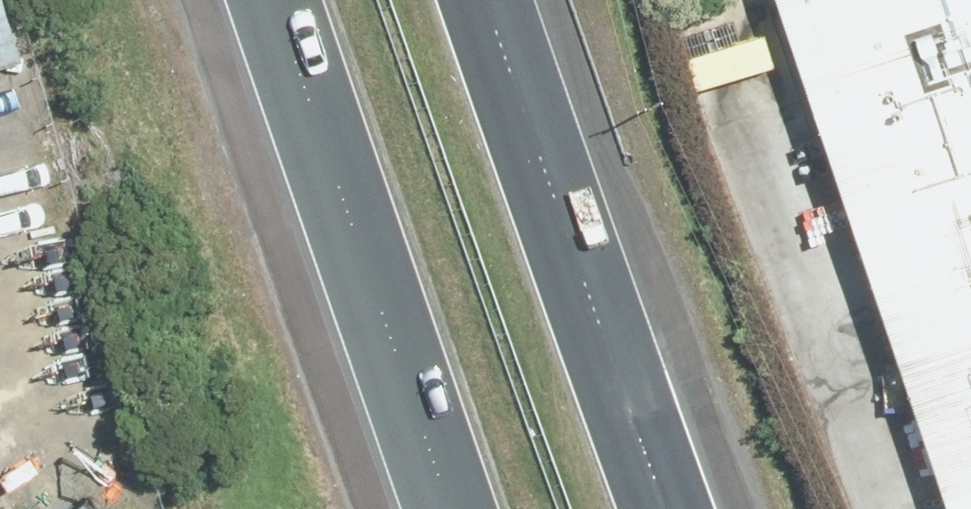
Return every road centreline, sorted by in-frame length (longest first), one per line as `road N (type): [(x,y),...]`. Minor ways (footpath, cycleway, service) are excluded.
road 1 (motorway): [(372,0),(580,508)]
road 2 (motorway): [(328,508),(121,0)]
road 3 (motorway): [(452,508),(272,0)]
road 4 (motorway): [(488,0),(666,508)]

